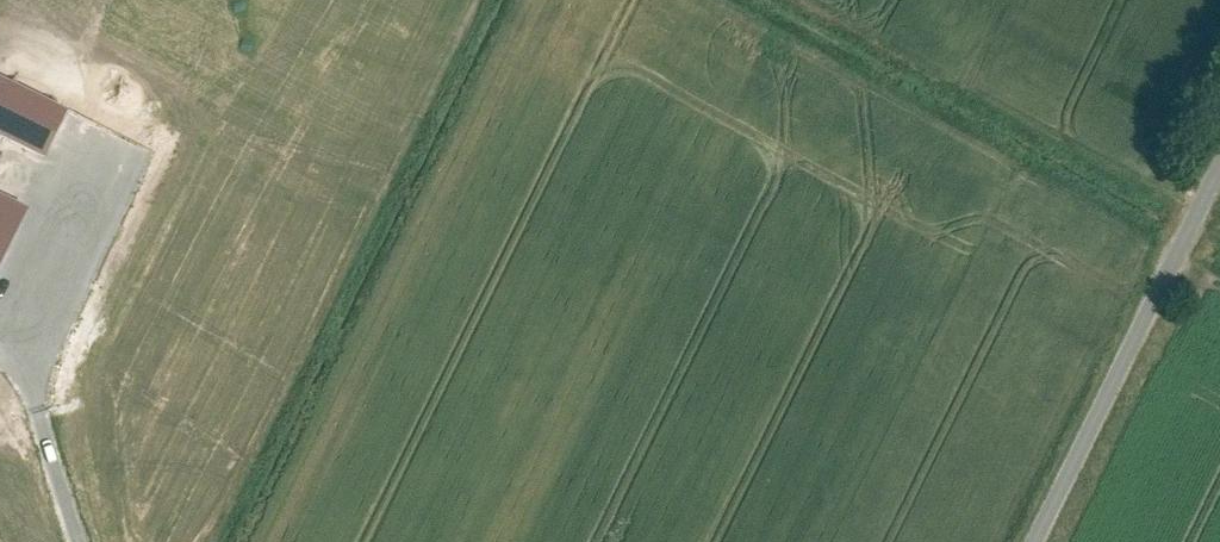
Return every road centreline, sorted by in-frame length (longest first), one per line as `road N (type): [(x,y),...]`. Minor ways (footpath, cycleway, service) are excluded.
road 1 (unclassified): [(1028,541),(1219,149)]

